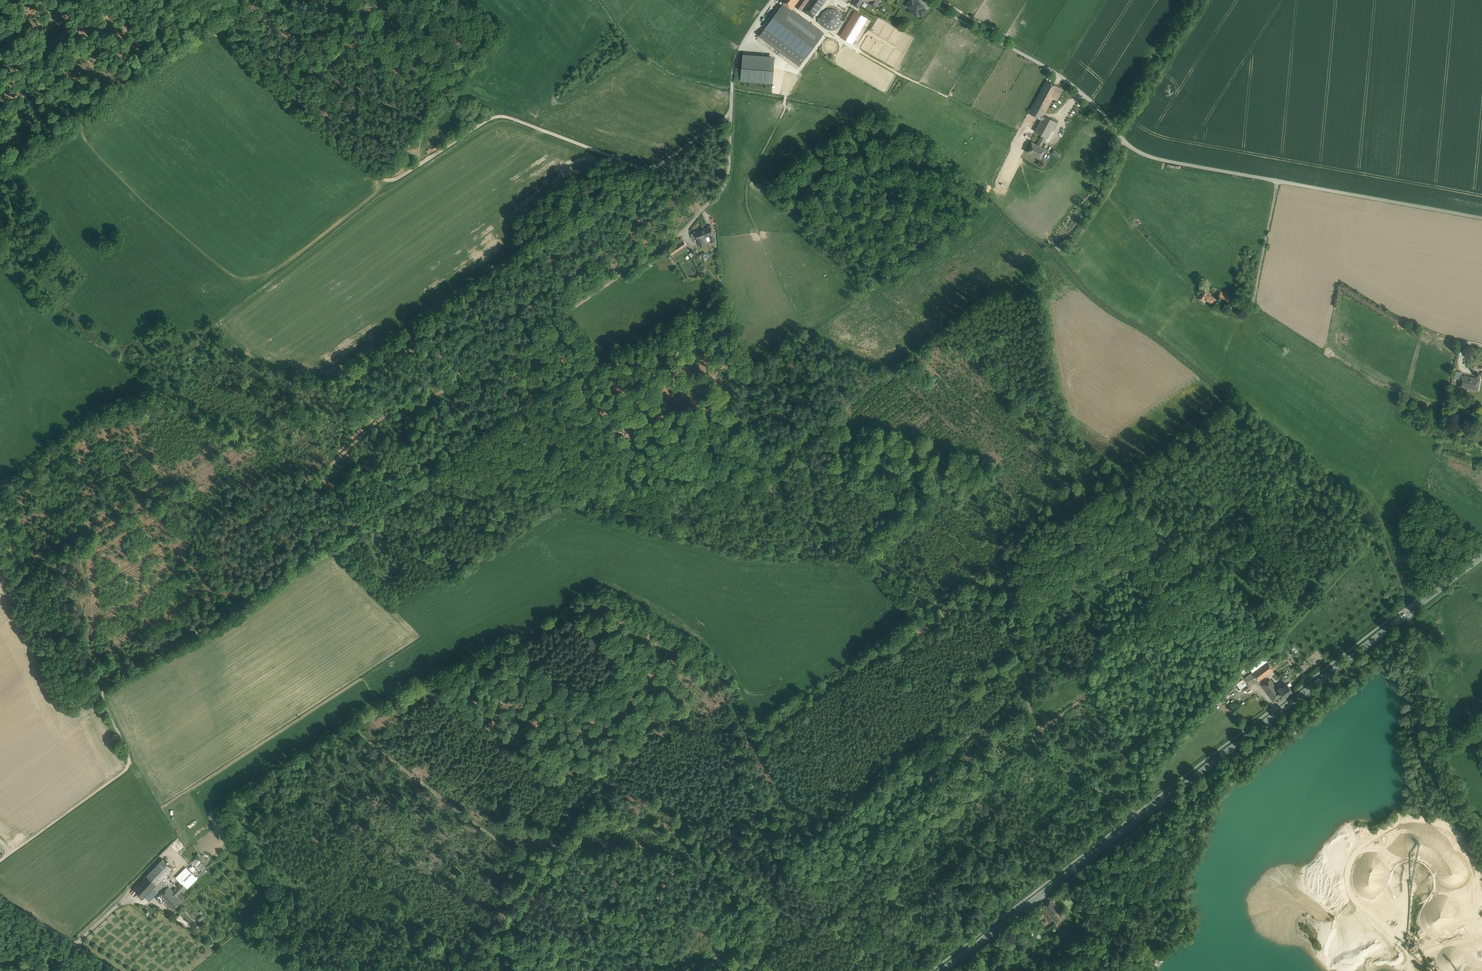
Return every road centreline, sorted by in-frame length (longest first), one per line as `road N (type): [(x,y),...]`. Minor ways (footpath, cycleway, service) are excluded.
road 1 (track): [(680,234),(469,376),(386,413),(322,477),(313,517),(277,574),(235,610),(106,685),(103,701),(127,768),(10,853)]
road 2 (track): [(1140,819),(1043,758),(1033,742),(1019,578),(1012,551),(968,503),(963,455),(842,423),(745,487),(698,480),(635,455)]
road 3 (secondary): [(943,970),(1481,556)]
road 4 (track): [(220,30),(299,112),(385,181),(494,116),(642,169),(657,167),(732,113)]
road 5 (track): [(321,480),(463,574),(826,324)]
road 6 (unclassified): [(1481,217),(1146,156),(1060,76),(930,0)]
road 7 (track): [(703,970),(805,841),(1024,654)]
road 8 (track): [(353,732),(671,970)]
road 9 (track): [(1073,417),(1058,439),(1040,520),(1012,551)]
road 10 (track): [(1341,283),(1406,322),(1465,342)]
road 11 (unclassified): [(115,970),(0,897)]
road 12 (track): [(910,619),(1012,551)]

